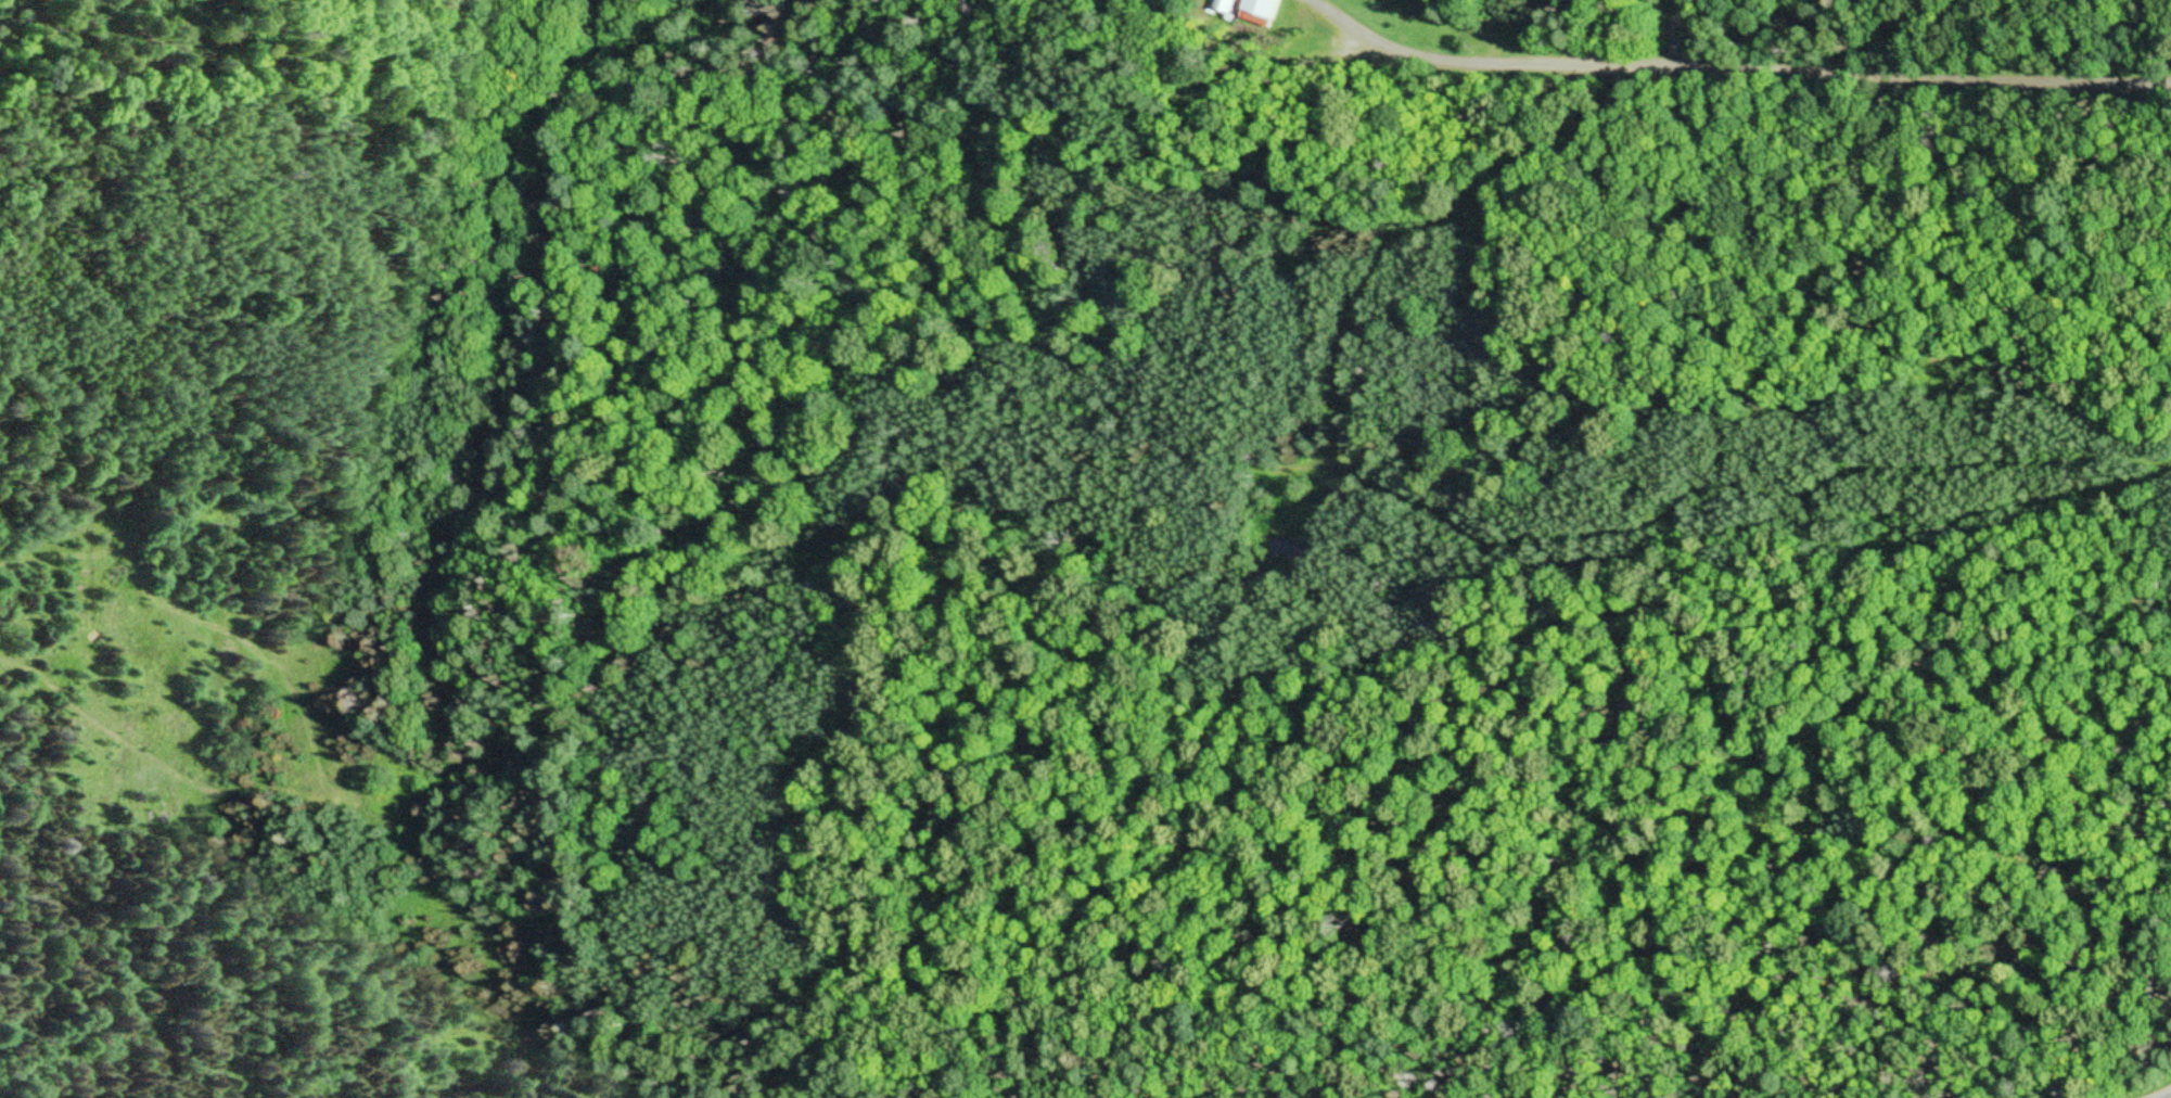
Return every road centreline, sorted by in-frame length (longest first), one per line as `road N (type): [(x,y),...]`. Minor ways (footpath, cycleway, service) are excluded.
road 1 (residential): [(2170,79),(1653,55),(1554,62),(1394,49),(1334,29),(1298,0)]

